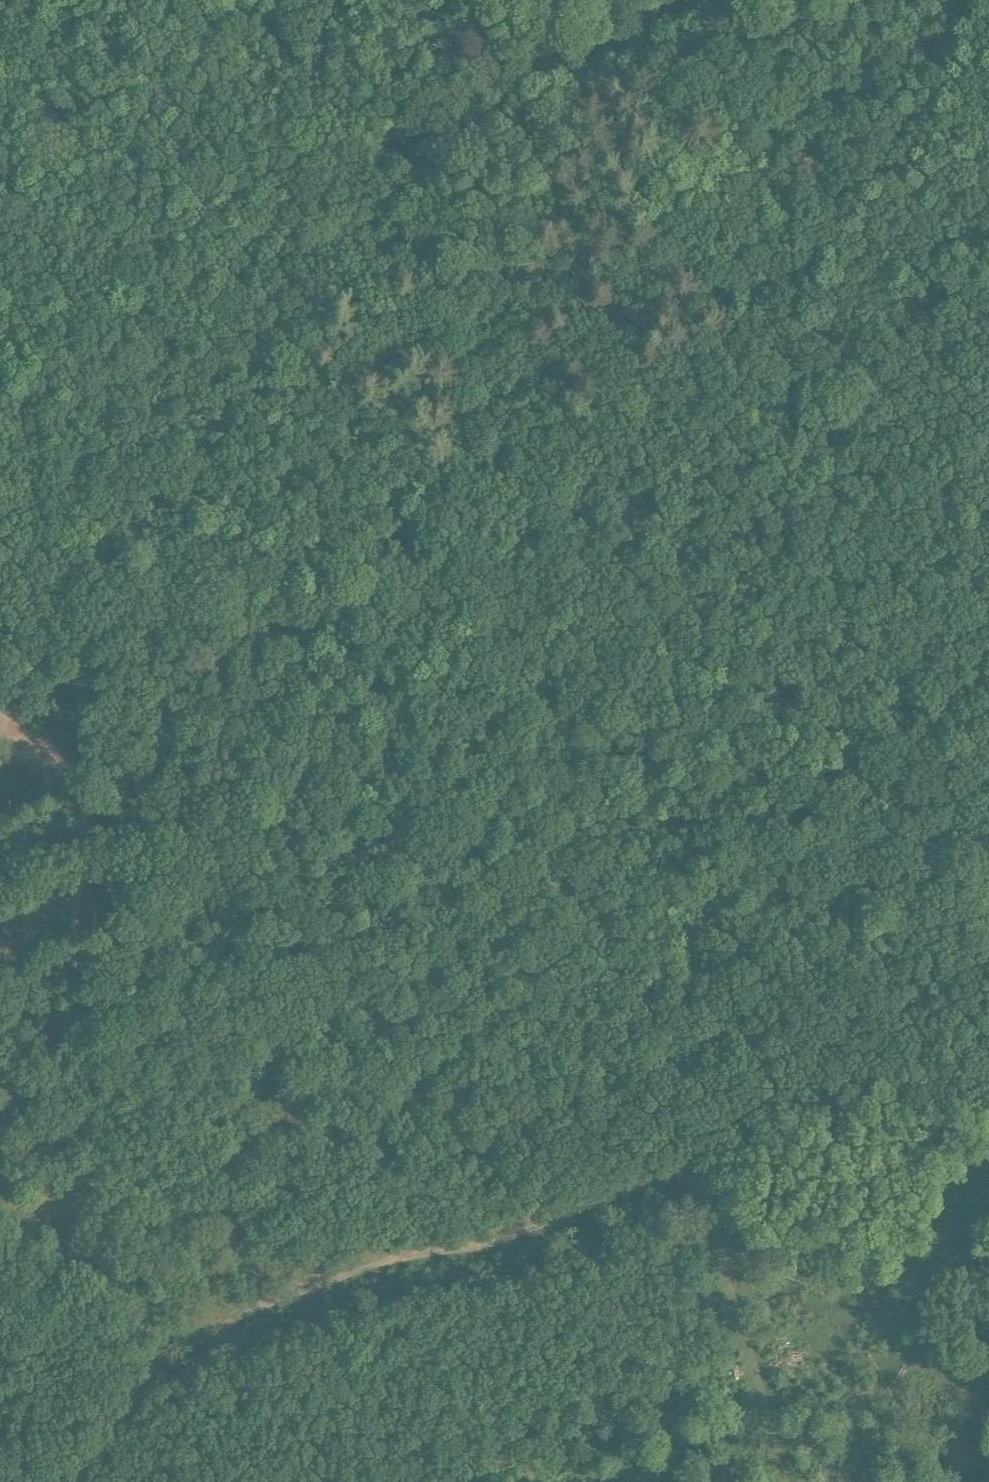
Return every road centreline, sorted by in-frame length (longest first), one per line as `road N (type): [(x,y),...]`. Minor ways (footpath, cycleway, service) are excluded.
road 1 (track): [(0,1111),(63,930),(85,824),(60,760),(0,695)]

